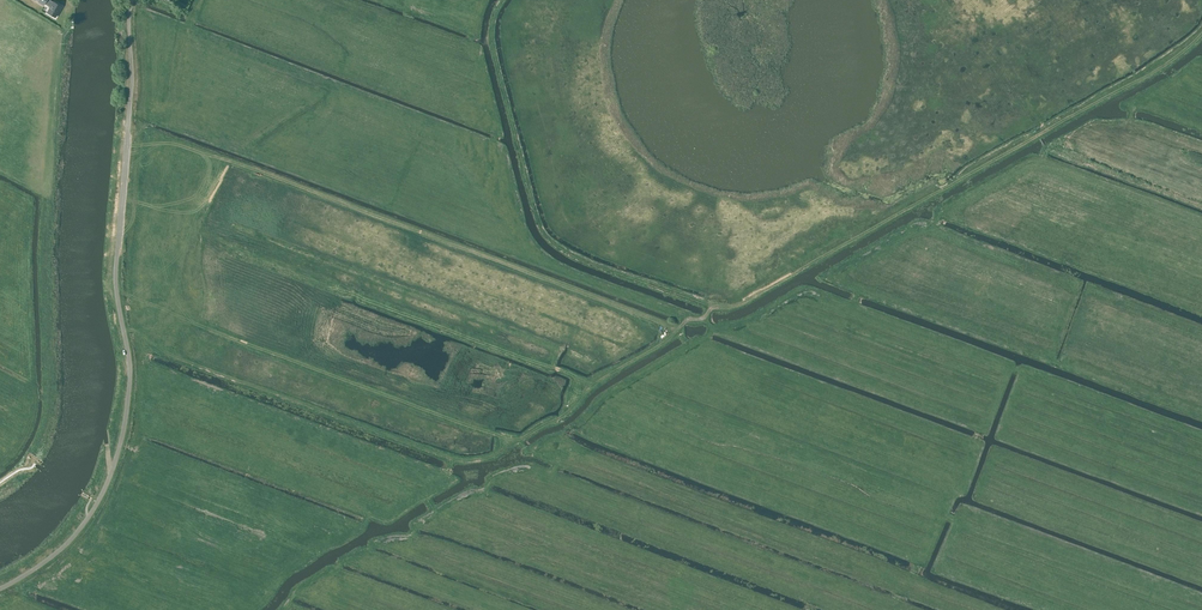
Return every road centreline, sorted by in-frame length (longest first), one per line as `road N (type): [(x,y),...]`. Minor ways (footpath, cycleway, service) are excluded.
road 1 (unclassified): [(0,588),(46,563),(76,534),(122,435),(130,367),(115,282),(131,89),(129,3)]

